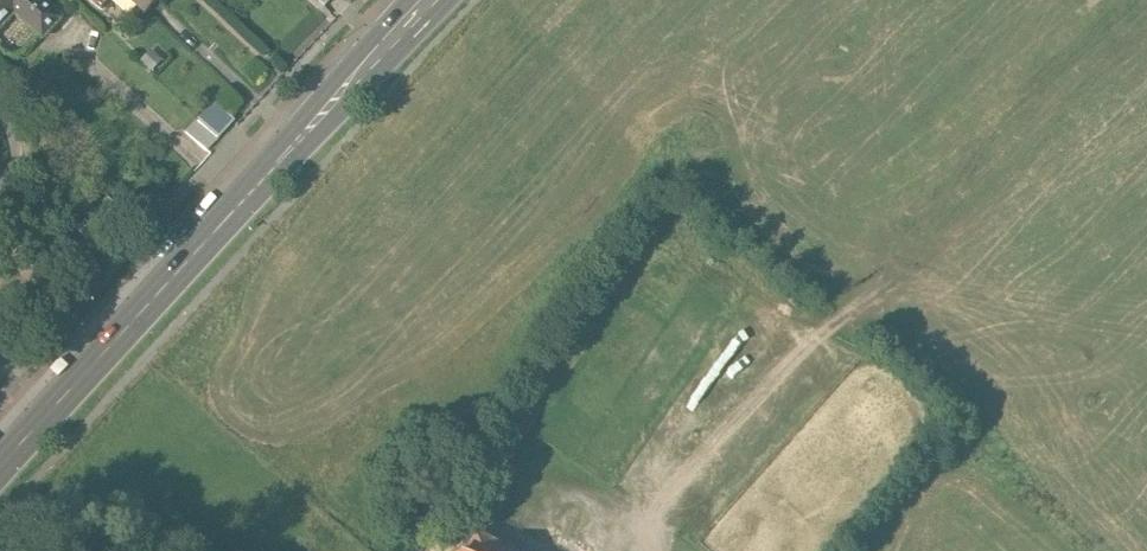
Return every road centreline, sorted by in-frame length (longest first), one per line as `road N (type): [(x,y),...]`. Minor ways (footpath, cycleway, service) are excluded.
road 1 (primary): [(0,468),(437,0)]

